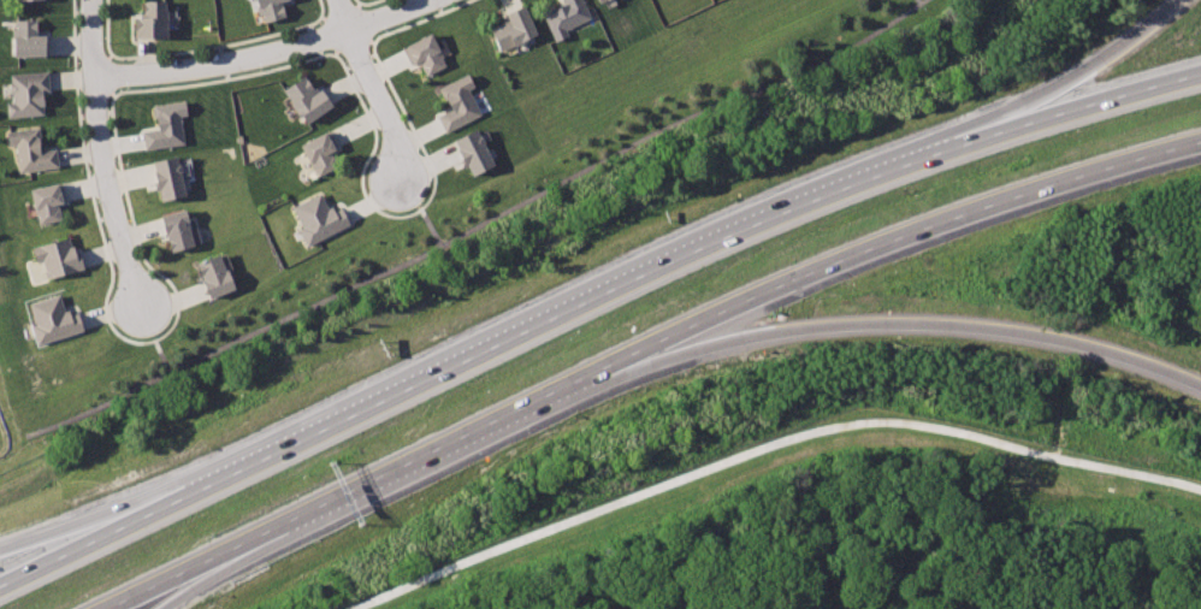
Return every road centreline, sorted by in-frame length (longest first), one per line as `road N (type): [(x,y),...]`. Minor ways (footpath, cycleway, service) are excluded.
road 1 (motorway): [(988,138),(745,220),(154,512)]
road 2 (motorway): [(471,433),(814,264),(1200,140)]
road 3 (motorway): [(471,433),(734,338),(898,320),(1081,343),(1200,383)]
road 4 (residential): [(426,0),(274,52),(93,76)]
road 5 (residential): [(87,0),(97,137),(141,306)]
road 6 (motorway): [(212,555),(471,433)]
road 7 (motorway): [(1180,0),(988,138)]
road 8 (motorway): [(1200,76),(988,138)]
road 9 (residential): [(398,178),(392,132),(336,0)]
road 10 (motorway): [(154,512),(0,586)]
road 11 (motorway): [(154,512),(0,553)]
road 12 (motorway): [(100,608),(212,555)]

